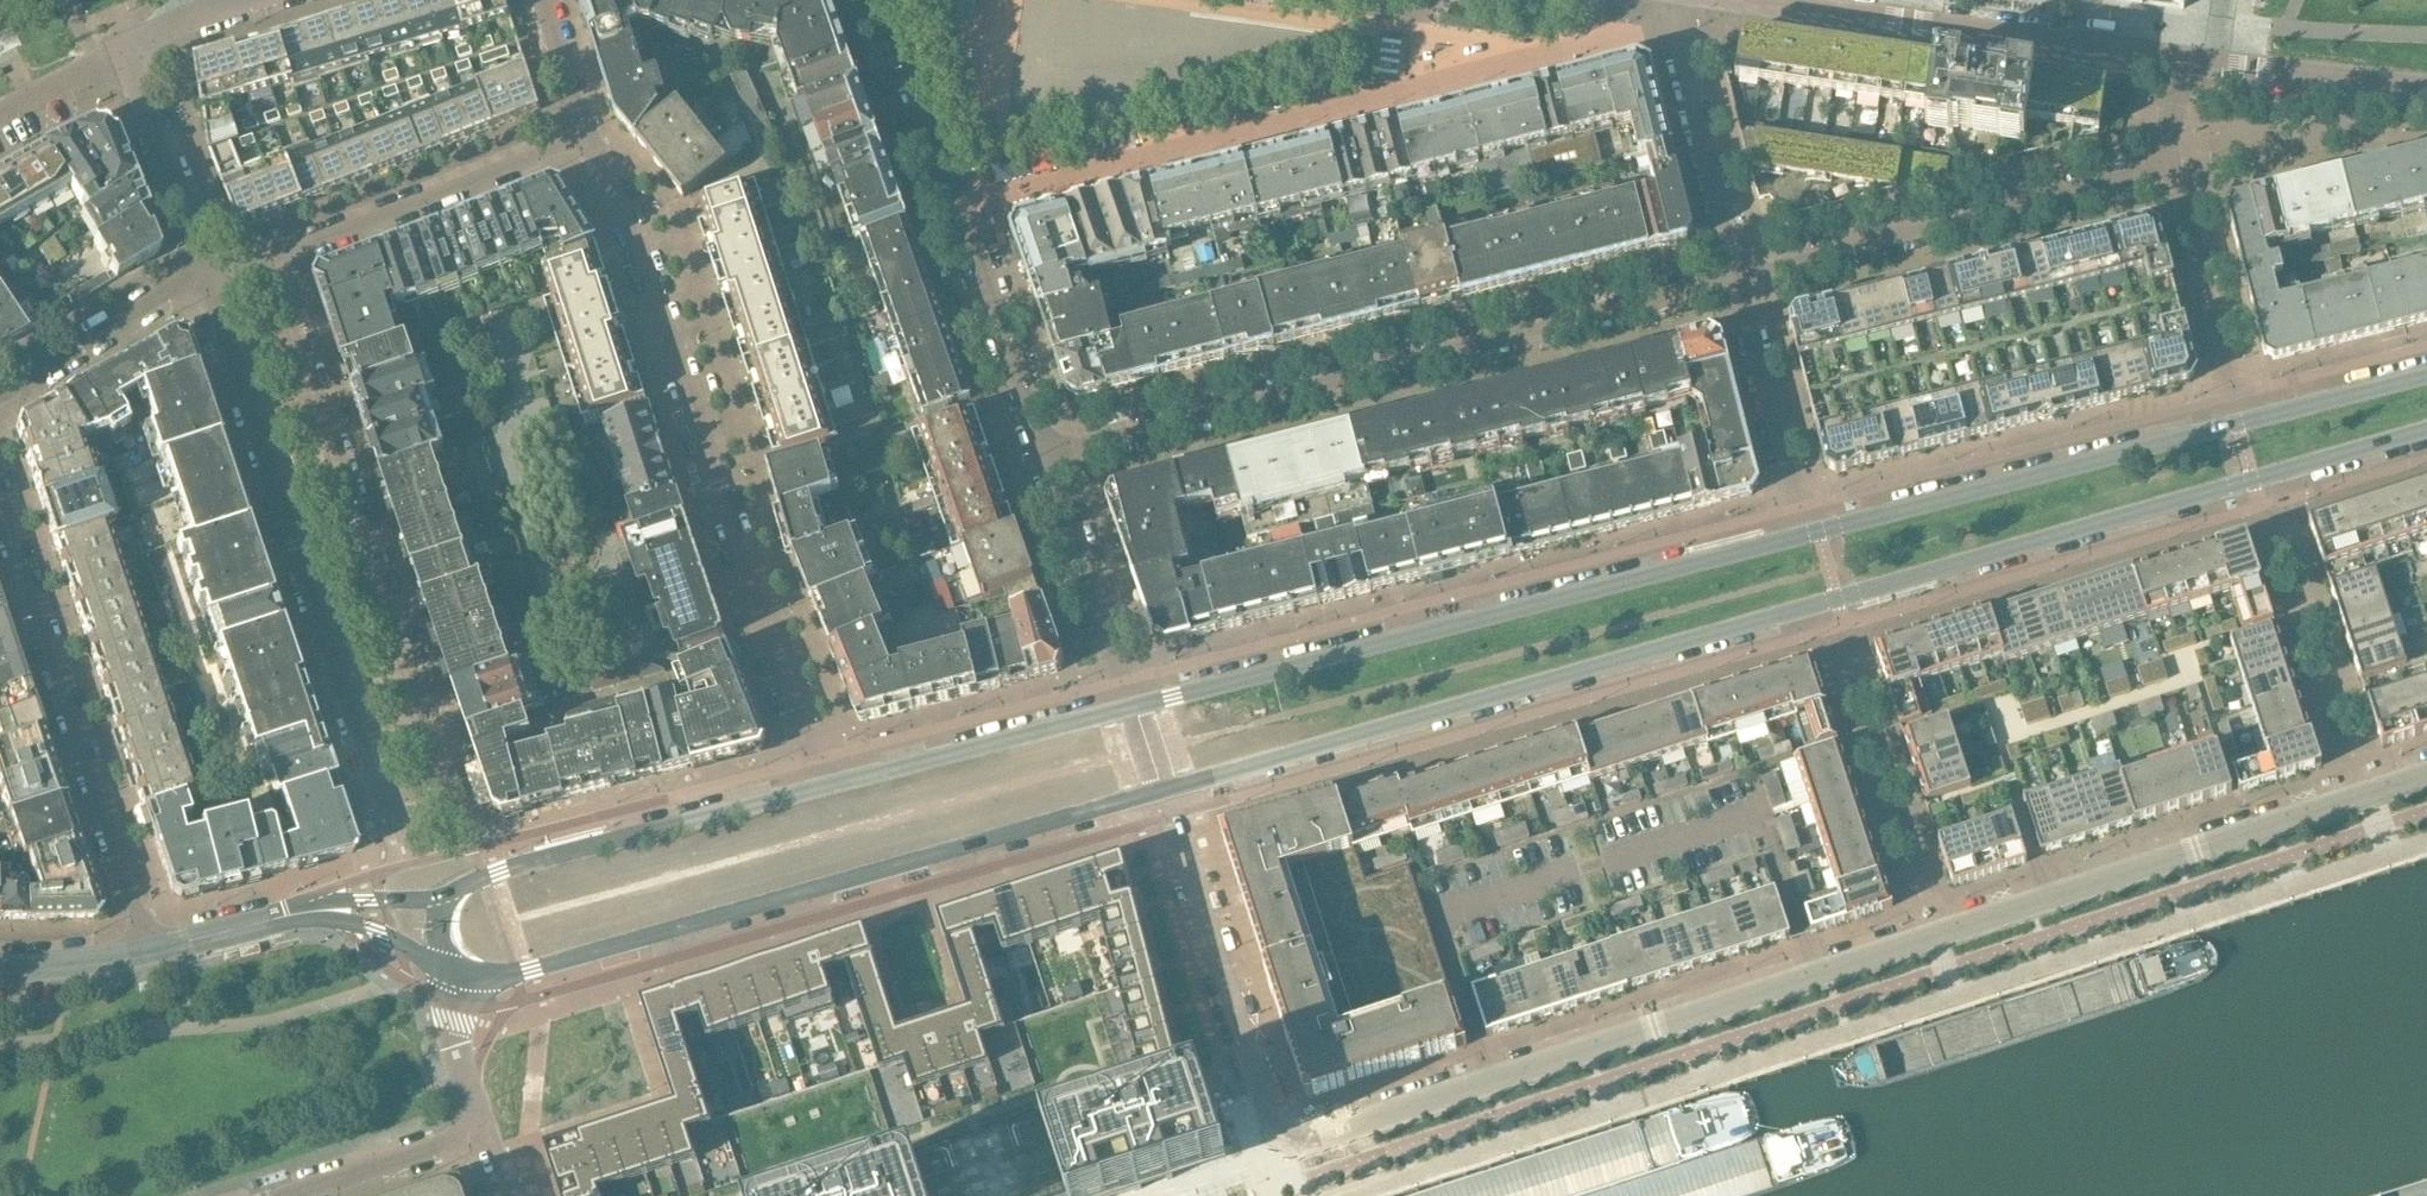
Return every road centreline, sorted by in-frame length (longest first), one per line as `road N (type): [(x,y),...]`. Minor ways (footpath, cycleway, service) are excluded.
road 1 (tertiary): [(1162,790),(2426,430)]
road 2 (residential): [(2426,774),(1277,1148)]
road 3 (residential): [(208,279),(382,808),(418,817),(439,805),(448,787),(270,258)]
road 4 (tertiary): [(460,978),(528,970),(1162,790)]
road 5 (residential): [(1043,455),(1737,281)]
road 6 (residential): [(819,786),(627,212),(588,135)]
road 7 (tertiary): [(1799,533),(1134,705)]
road 8 (residential): [(889,0),(1043,455)]
road 9 (residential): [(149,953),(0,503)]
road 10 (tertiary): [(2238,423),(1799,533)]
road 11 (residential): [(2170,162),(1737,281)]
road 12 (residential): [(2182,59),(1748,0)]
road 13 (tertiary): [(819,786),(536,861),(438,900)]
road 14 (residential): [(1162,790),(1277,1148)]
road 15 (residential): [(270,258),(588,135)]
road 16 (tertiary): [(1134,705),(819,786)]
road 17 (residential): [(1737,281),(1677,0)]
road 18 (residential): [(2238,423),(2170,162)]
road 19 (residential): [(1043,455),(1134,705)]
road 20 (residential): [(1737,281),(1799,533)]
road 21 (residential): [(2426,88),(2182,59)]
road 22 (residential): [(123,51),(208,279)]
road 23 (residential): [(208,279),(0,395)]
road 24 (residential): [(287,1195),(479,1137)]
road 25 (tertiary): [(2426,375),(2238,423)]
road 26 (residential): [(298,914),(376,935),(450,973)]
road 27 (residential): [(298,914),(149,953)]
road 28 (residential): [(149,953),(0,971)]
road 29 (residential): [(588,135),(544,0)]
road 30 (residential): [(438,900),(346,902),(298,914)]
road 31 (residential): [(0,115),(123,51)]
road 32 (residential): [(123,51),(251,0)]

